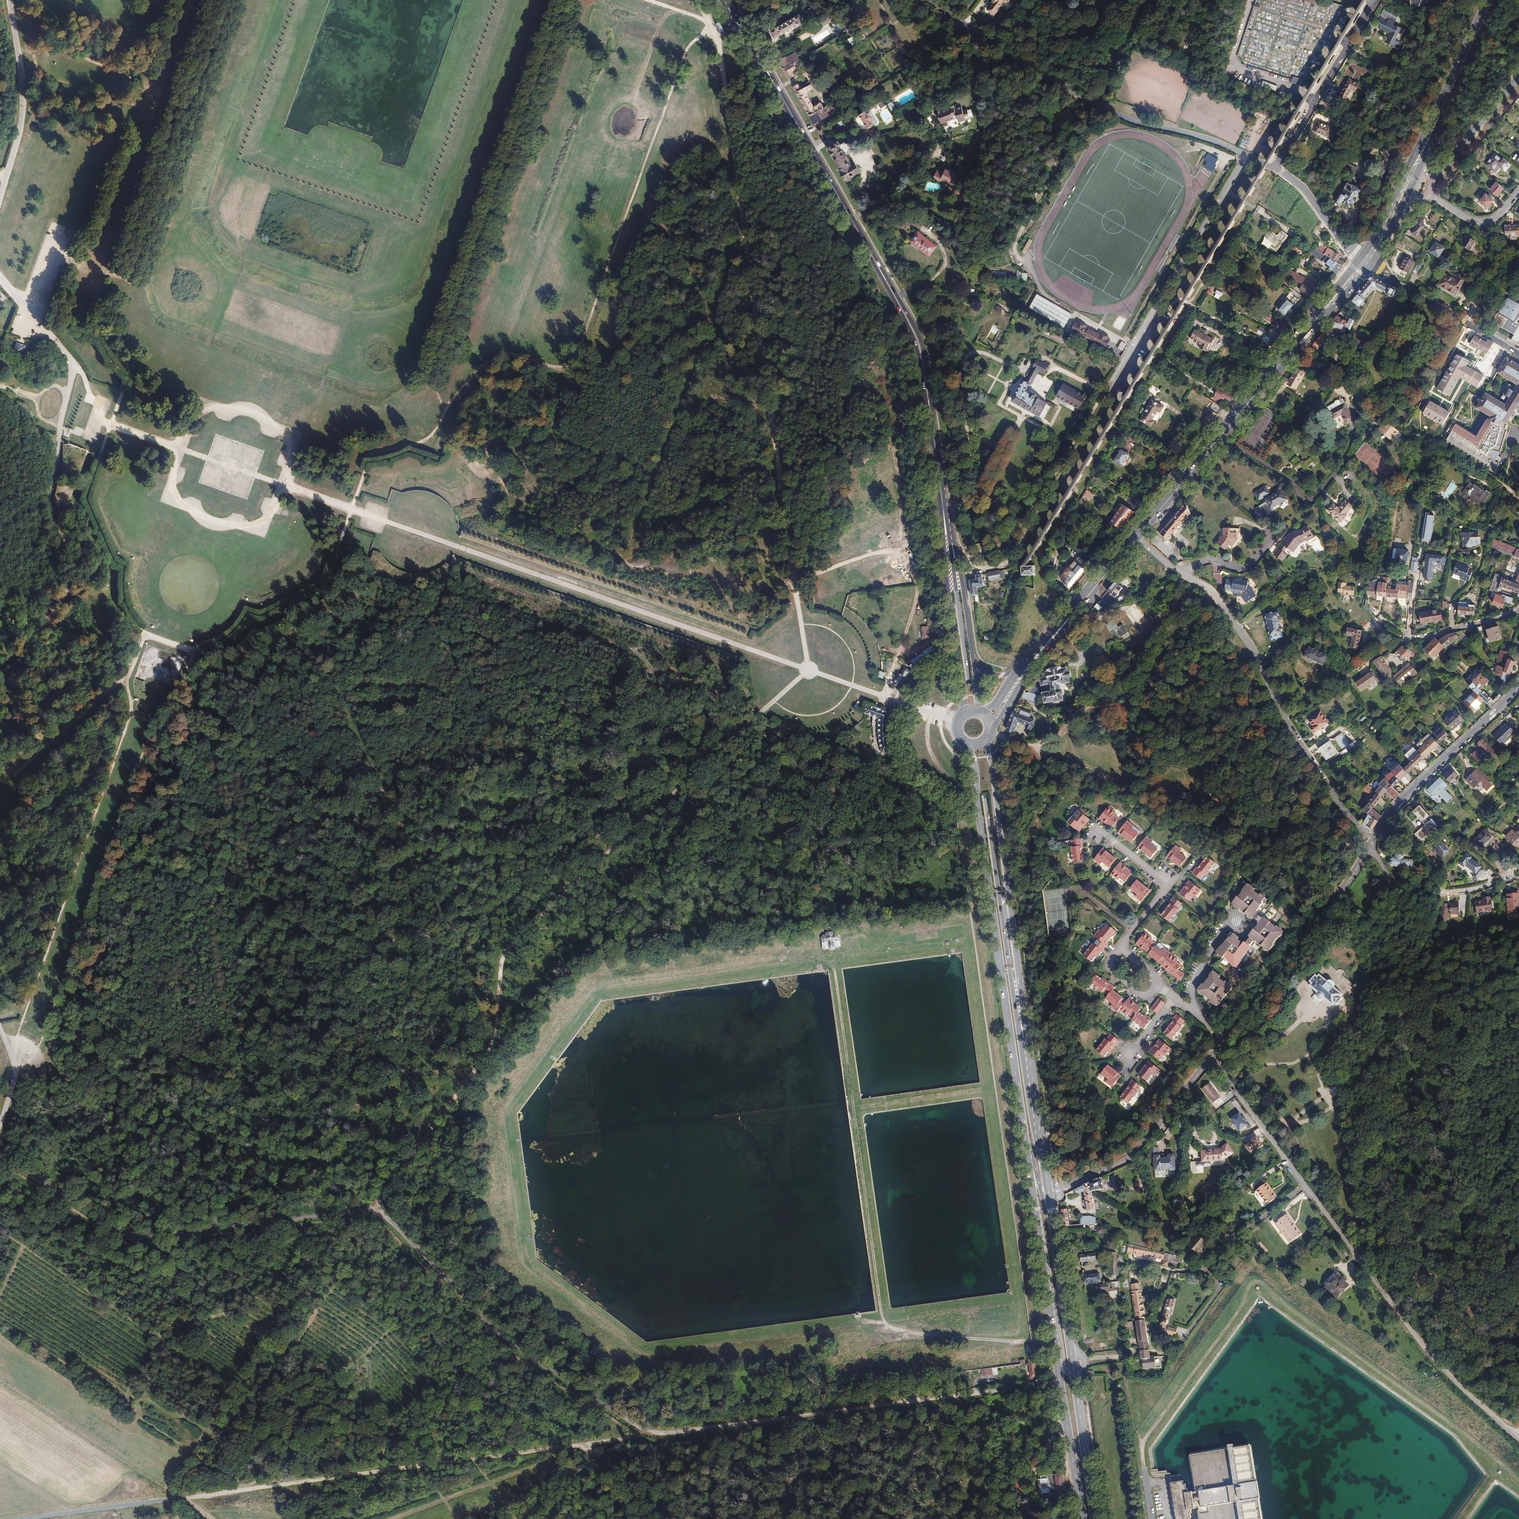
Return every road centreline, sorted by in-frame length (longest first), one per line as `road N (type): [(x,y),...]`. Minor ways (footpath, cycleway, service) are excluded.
road 1 (unclassified): [(0,1152),(126,1232),(155,1237),(375,1208),(486,1322),(565,1387),(659,1433)]
road 2 (track): [(736,16),(715,27),(808,670),(756,717)]
road 3 (track): [(943,718),(285,487)]
road 4 (track): [(715,27),(686,50),(574,365),(548,369),(513,354),(488,360),(425,441),(370,457),(352,509)]
road 5 (unclassified): [(27,1518),(659,1433)]
road 6 (track): [(756,717),(510,940),(493,1043),(396,1175)]
road 7 (secondary): [(736,16),(914,334),(956,563)]
road 8 (track): [(1030,1341),(906,1337),(886,1325),(834,973),(806,945)]
road 9 (track): [(1139,1446),(1255,1281),(1518,1481)]
road 10 (unclassified): [(1210,1057),(1422,1347),(1518,1441)]
road 11 (residential): [(979,554),(1009,541),(1022,523),(1246,156)]
road 12 (secondary): [(1022,1024),(956,563)]
road 13 (primary): [(965,742),(974,760),(1025,1142)]
road 14 (unclassified): [(659,1433),(1061,1383)]
road 15 (track): [(285,487),(264,528),(212,524),(170,497),(200,406),(239,410),(295,436),(292,460)]
road 16 (residential): [(1246,156),(1088,101),(928,0)]
road 17 (track): [(396,1175),(179,1441)]
road 18 (residential): [(1176,570),(1214,597),(1250,647),(1289,730),(1372,840)]
road 19 (primary): [(1022,1024),(987,739)]
road 20 (track): [(0,663),(31,636),(70,582),(70,556),(46,501),(61,428)]
road 21 (track): [(417,860),(323,654),(297,634)]
road 22 (residential): [(1226,1038),(1335,905),(1369,845)]
road 23 (primary): [(1025,1142),(1058,1366)]
road 24 (residential): [(1049,1196),(1131,1157),(1210,1057)]
road 25 (residential): [(1372,840),(1392,810),(1518,683)]
road 26 (unclassified): [(0,202),(23,125),(9,0)]
road 27 (residential): [(1218,437),(1292,480),(1312,502),(1346,457),(1352,427)]
road 28 (residential): [(1274,168),(1374,0)]
road 29 (primary): [(1074,1375),(1049,1196)]
road 30 (primary): [(1049,1196),(1022,1024)]
road 31 (track): [(417,860),(498,1011)]
road 32 (residential): [(1119,947),(1167,883),(1097,832)]
road 33 (track): [(1214,597),(1156,665),(1145,701),(1111,711)]
road 34 (residential): [(1369,845),(1393,887),(1412,893),(1498,880)]
road 35 (secondary): [(956,563),(963,714)]
road 36 (primary): [(1218,437),(1313,325)]
road 37 (primary): [(1094,1518),(1074,1375)]
road 38 (track): [(183,681),(205,680),(311,627)]
road 39 (primary): [(1061,1383),(1081,1518)]
road 40 (tertiary): [(1429,179),(1518,77)]
road 41 (track): [(685,403),(700,357),(730,308),(752,289)]
road 42 (primary): [(1052,641),(1135,537)]
road 43 (primary): [(1135,537),(1218,437)]
road 44 (residential): [(1361,259),(1302,188),(1274,168)]
road 45 (track): [(1111,711),(1085,708),(1050,741),(1004,737)]

